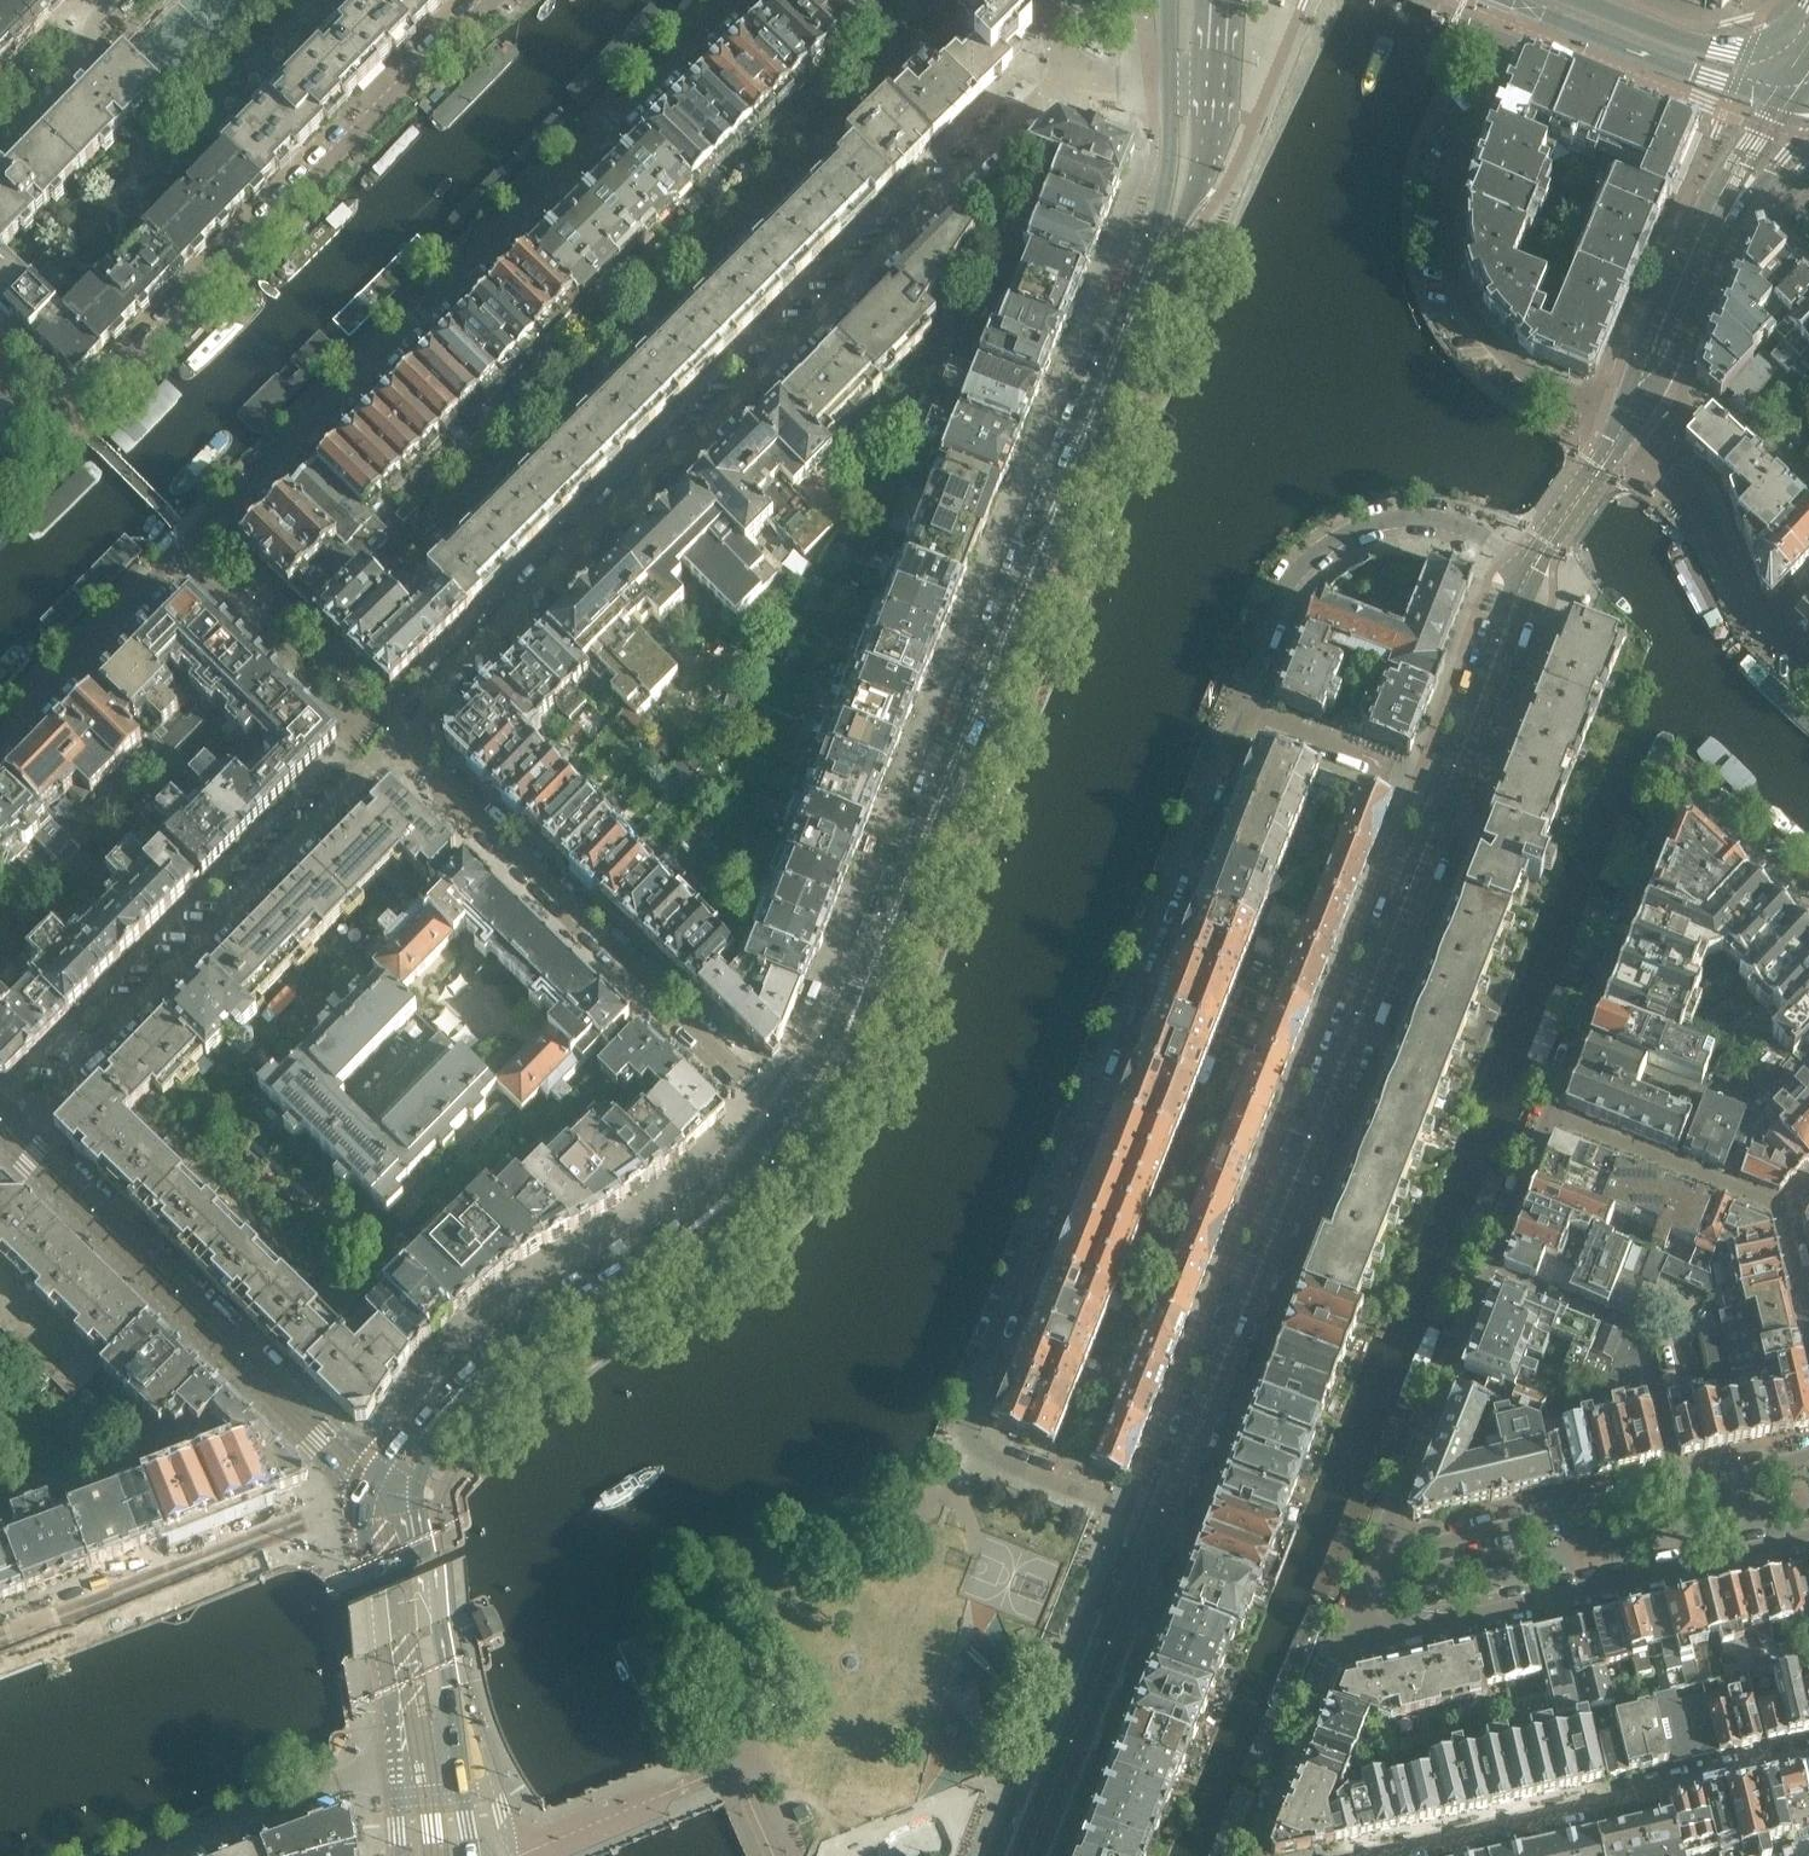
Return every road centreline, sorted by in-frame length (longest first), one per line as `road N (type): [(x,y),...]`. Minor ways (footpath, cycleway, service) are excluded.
road 1 (residential): [(0,735),(730,0)]
road 2 (residential): [(1160,1521),(985,1456),(966,1423),(1236,711)]
road 3 (residential): [(1070,68),(395,737)]
road 4 (primary): [(796,1135),(830,1071),(1158,257)]
road 5 (unclassified): [(1160,1521),(1447,795)]
road 6 (residential): [(488,0),(65,425),(0,359)]
road 7 (residential): [(796,1135),(395,737)]
road 8 (residential): [(395,737),(4,1129)]
road 9 (residential): [(1546,1115),(1670,800),(1688,791),(1705,798),(1808,896)]
road 10 (residential): [(1624,425),(1509,355),(1473,311),(1454,262),(1453,188),(1521,4)]
road 11 (tertiary): [(4,1129),(367,1492)]
road 12 (residential): [(1339,1646),(1808,1537)]
road 13 (residential): [(1361,1855),(1808,1755)]
road 14 (primary): [(443,1412),(500,1364),(715,1218),(796,1135)]
road 15 (residential): [(1236,711),(1286,587),(1310,558),(1348,533),(1391,520),(1436,520),(1479,534),(1530,569)]
road 16 (residential): [(0,1642),(320,1522),(367,1492)]
road 17 (unclassified): [(1028,1855),(1160,1521)]
road 18 (unclassified): [(1624,425),(1655,393),(1744,207),(1808,128)]
road 19 (residential): [(1486,1271),(1632,1330),(1650,1346),(1682,1487)]
road 20 (residential): [(1682,1487),(1375,1556)]
road 21 (residential): [(1375,1556),(1486,1271)]
road 22 (tertiary): [(1521,4),(1766,95),(1808,98)]
road 23 (primary): [(367,1492),(397,1763)]
road 24 (primary): [(460,1749),(424,1560),(398,1491)]
road 25 (residential): [(148,1855),(397,1763)]
road 26 (residential): [(1546,1115),(1789,1218)]
road 27 (tertiary): [(1808,0),(1772,41),(1737,49),(1691,43),(1581,0)]
road 28 (residential): [(1624,425),(1699,497),(1735,584),(1768,623)]
road 29 (unclassified): [(1530,569),(1447,795)]
road 30 (residential): [(1236,711),(1447,795)]
road 31 (residential): [(1253,1855),(1339,1646)]
road 32 (primary): [(1158,257),(1196,191),(1216,83)]
road 33 (primary): [(1170,82),(1158,257)]
road 34 (residential): [(0,123),(123,0)]
road 35 (unclassified): [(1530,569),(1624,425)]
road 36 (residential): [(1486,1271),(1546,1115)]
road 37 (residential): [(1808,1455),(1682,1487)]

